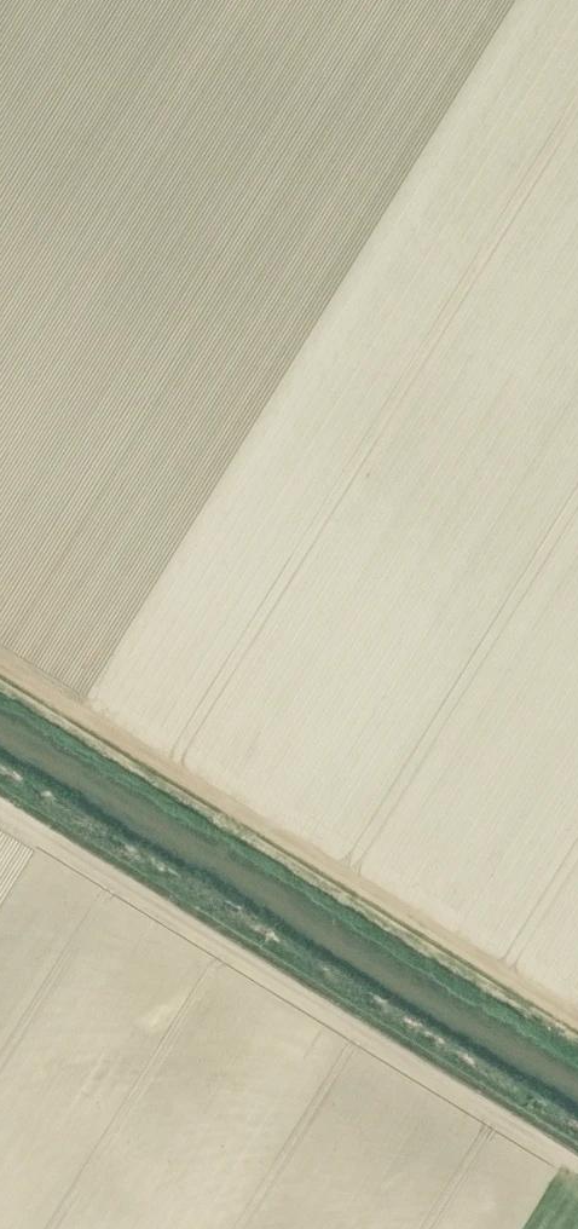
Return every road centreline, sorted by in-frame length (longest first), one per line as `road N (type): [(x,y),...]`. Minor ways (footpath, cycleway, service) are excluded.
road 1 (track): [(577,1173),(0,810)]
road 2 (track): [(577,1023),(0,663)]

